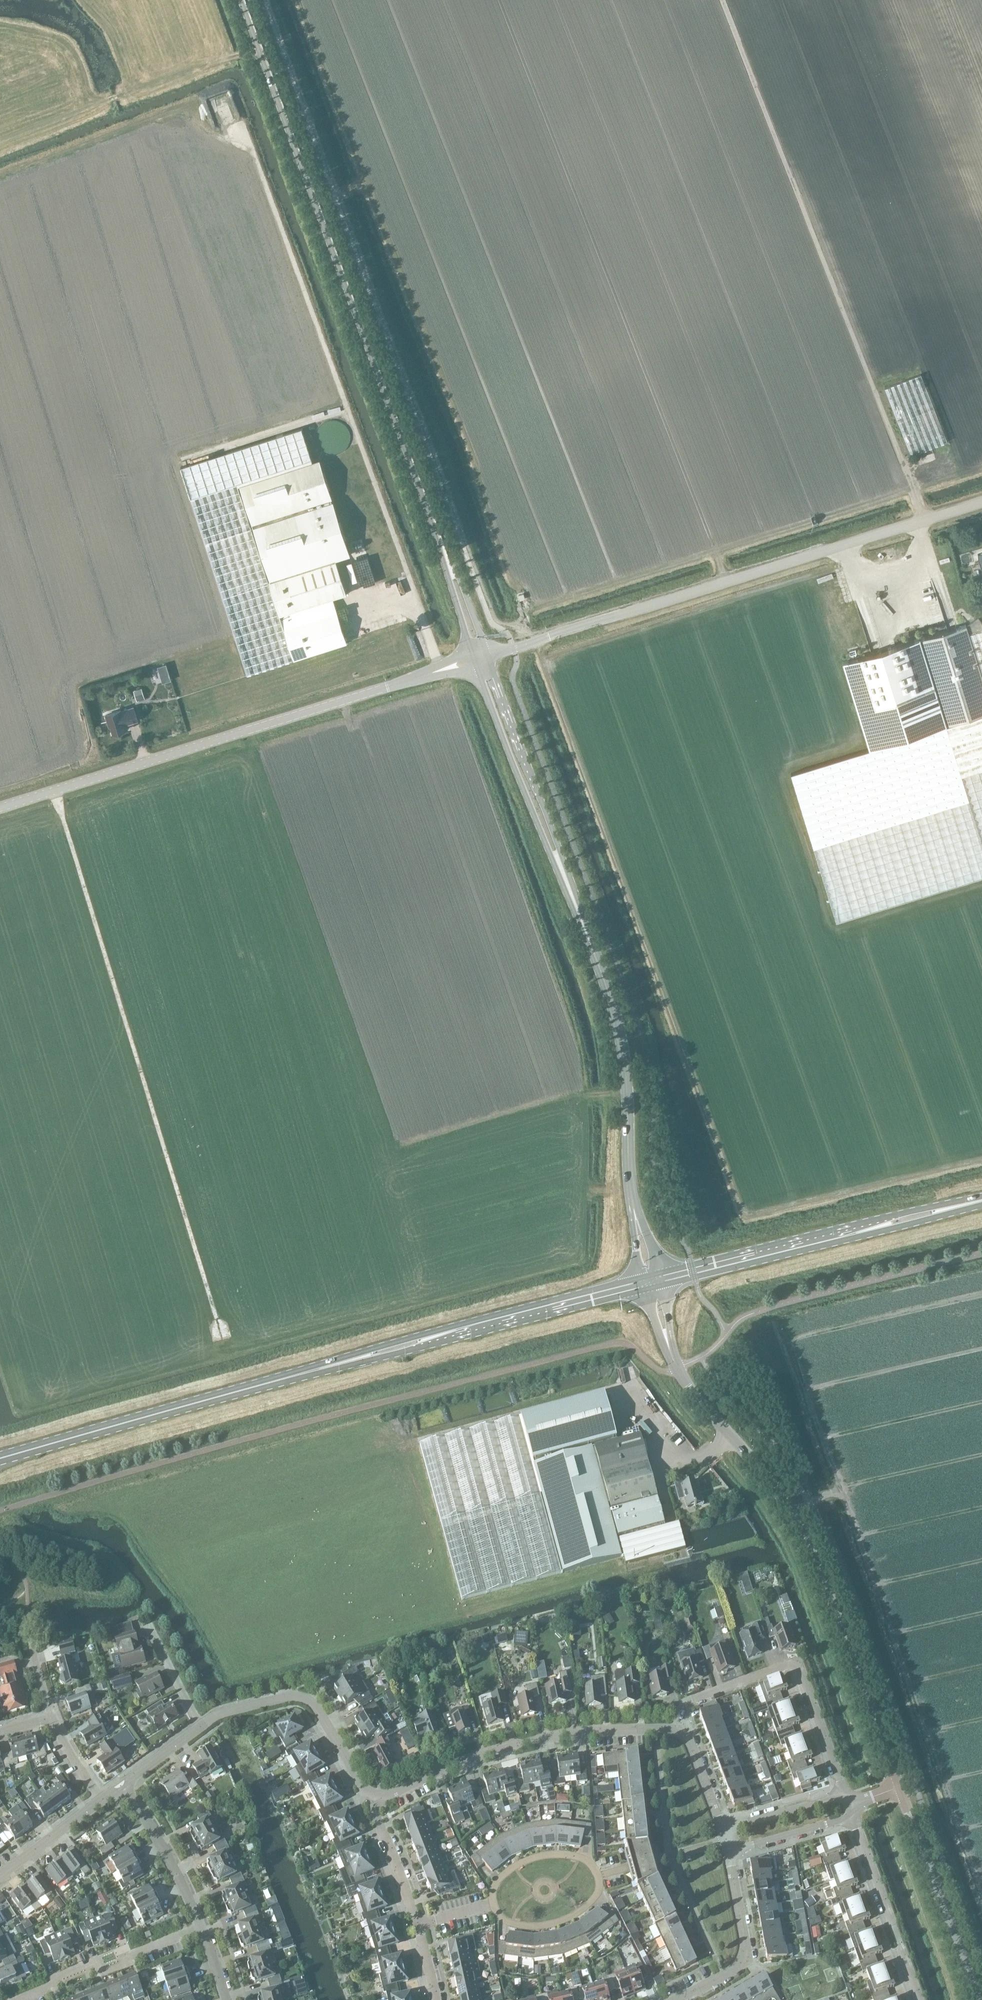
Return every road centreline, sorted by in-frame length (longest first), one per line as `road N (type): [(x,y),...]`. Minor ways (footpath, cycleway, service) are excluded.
road 1 (tertiary): [(481,657),(244,0)]
road 2 (secondary): [(653,1280),(0,1459)]
road 3 (tertiary): [(653,1280),(631,1185),(624,1047),(481,657)]
road 4 (track): [(441,670),(250,142),(239,131)]
road 5 (tertiary): [(898,1787),(814,1560),(769,1480),(677,1369),(653,1280)]
road 6 (unclassified): [(981,502),(481,657)]
road 7 (unclassified): [(0,807),(481,657)]
road 8 (secondary): [(981,1201),(653,1280)]
road 9 (residential): [(376,1794),(528,1741),(587,1730),(678,1730)]
road 10 (residential): [(851,1804),(796,1666),(688,1701),(678,1730)]
road 11 (track): [(261,47),(0,139)]
road 12 (residential): [(376,1794),(301,1696),(228,1710),(201,1726)]
road 13 (tertiary): [(977,1999),(898,1787)]
road 14 (residential): [(20,1999),(90,1964),(107,1970),(201,1927)]
road 15 (residential): [(854,1815),(921,1999)]
road 16 (residential): [(729,1839),(743,1958),(684,1996)]
road 17 (residential): [(201,1927),(124,1790)]
road 18 (residential): [(493,1903),(512,1923),(549,1924),(588,1904),(598,1875)]
road 19 (residential): [(729,1839),(744,1848),(844,1820),(851,1804)]
road 20 (residential): [(419,1924),(375,1812),(376,1794)]
road 21 (residential): [(598,1875),(579,1857),(540,1856),(505,1872),(493,1903)]
road 22 (residential): [(851,1804),(837,1797),(739,1824),(729,1839)]
road 23 (residential): [(0,1875),(101,1800)]
road 24 (residential): [(678,1730),(729,1839)]

